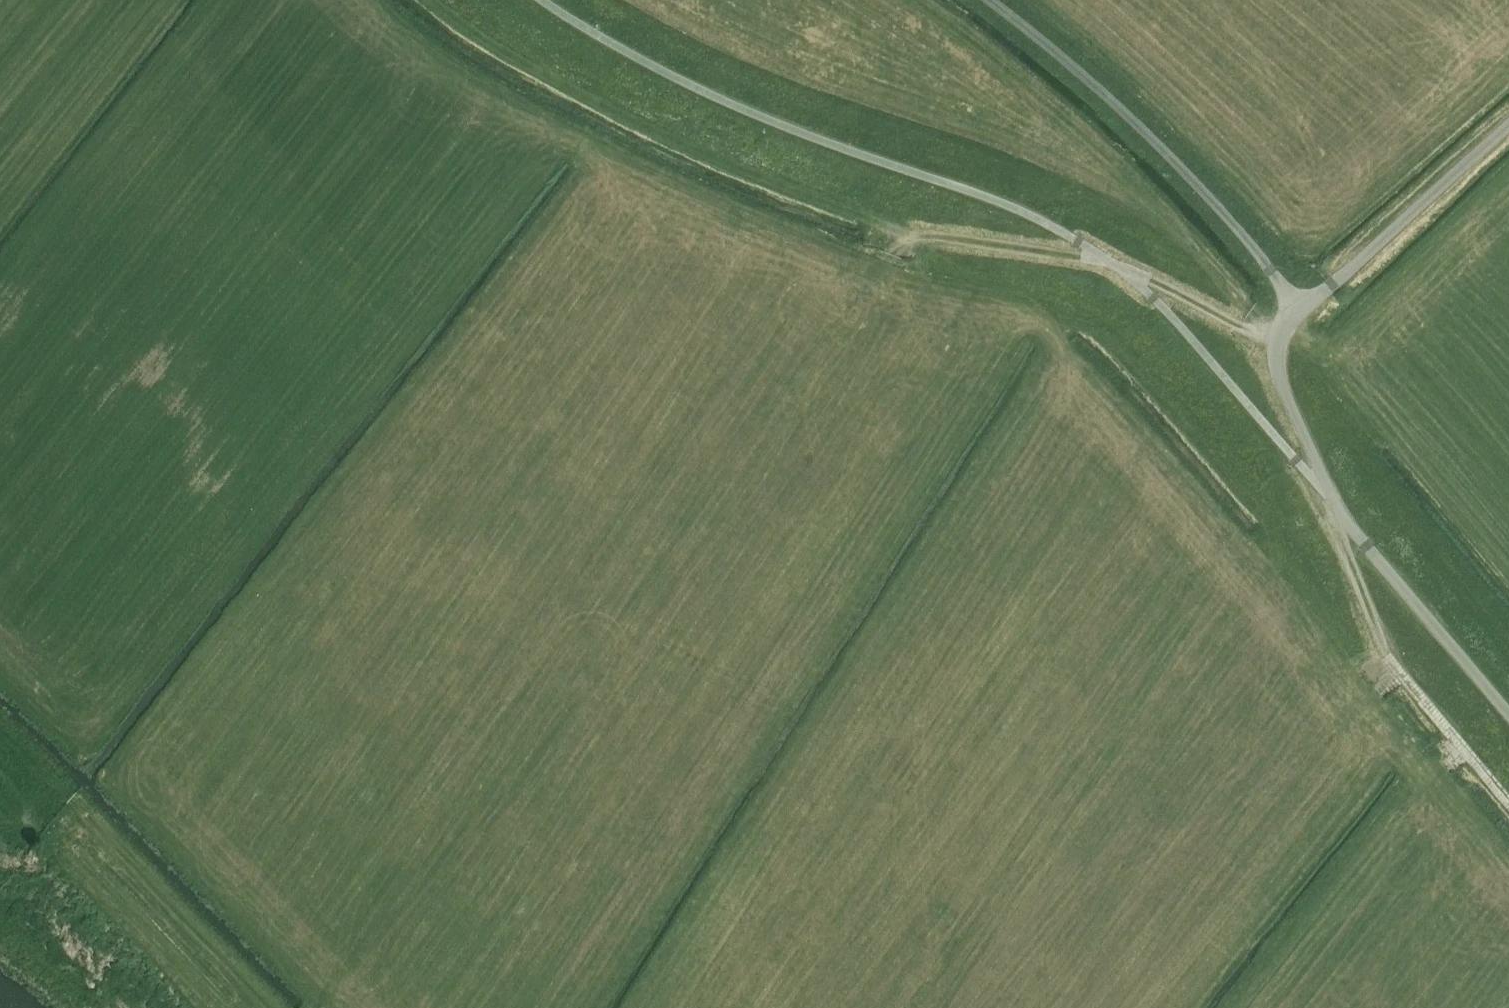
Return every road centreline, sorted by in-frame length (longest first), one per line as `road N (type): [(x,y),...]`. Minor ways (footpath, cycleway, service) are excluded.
road 1 (unclassified): [(1508,713),(1345,520),(1282,386),(1277,356),(1282,328),(1508,129)]

